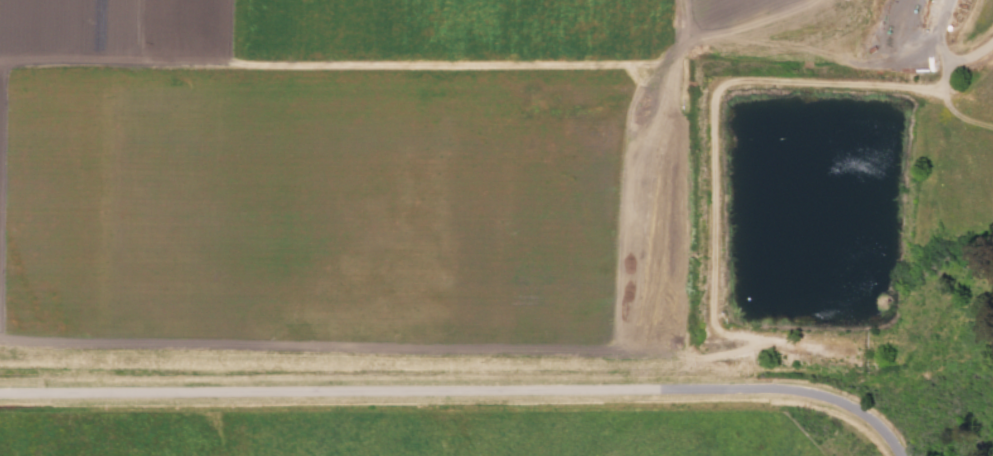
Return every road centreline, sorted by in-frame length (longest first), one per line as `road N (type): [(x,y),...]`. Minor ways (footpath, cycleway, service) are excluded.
road 1 (residential): [(0,397),(767,400),(839,416),(881,455)]

